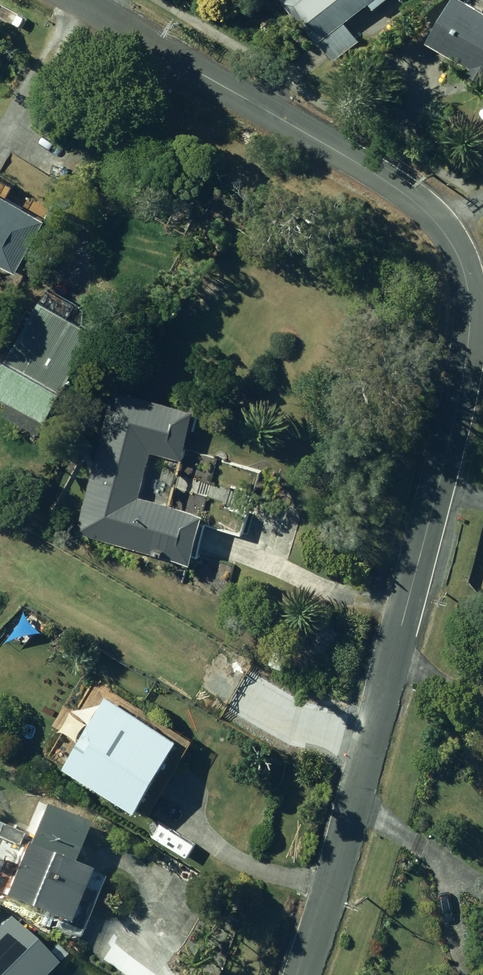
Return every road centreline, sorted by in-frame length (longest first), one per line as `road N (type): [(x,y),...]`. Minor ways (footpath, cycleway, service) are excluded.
road 1 (residential): [(87,0),(407,190),(459,244),(471,282),(466,367),(395,657),(302,974)]

